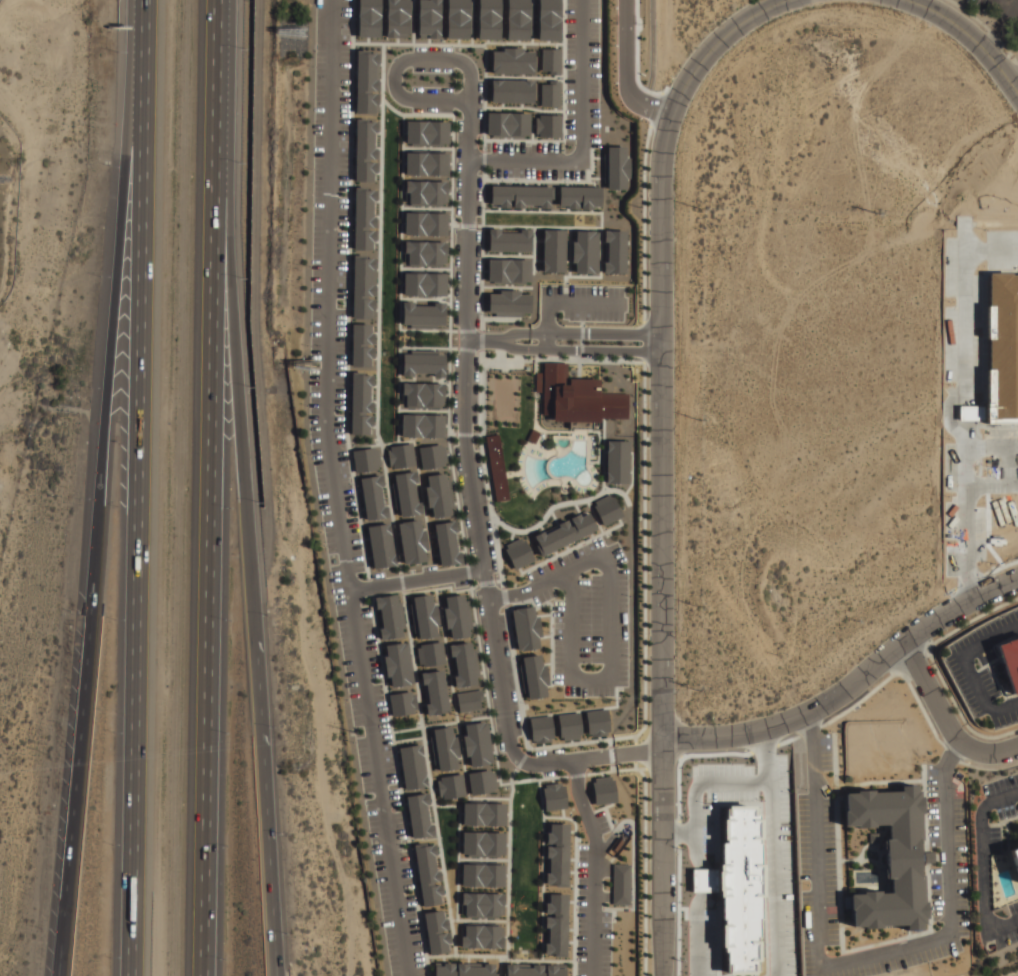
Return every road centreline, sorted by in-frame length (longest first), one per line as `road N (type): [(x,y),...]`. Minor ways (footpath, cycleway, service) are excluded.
road 1 (motorway): [(140,104),(59,975)]
road 2 (motorway): [(140,104),(130,975)]
road 3 (motorway): [(205,975),(220,123)]
road 4 (residential): [(661,830),(660,174),(670,117)]
road 5 (motorway): [(277,973),(246,503)]
road 6 (residential): [(662,739),(729,736),(808,711),(933,621),(1017,576)]
road 7 (motorway): [(246,503),(220,123)]
road 8 (residential): [(905,640),(956,736),(980,751),(1017,746)]
road 9 (residential): [(670,117),(710,50),(786,0)]
road 10 (residential): [(907,0),(967,33),(1017,95)]
road 11 (residential): [(661,830),(660,975)]
road 12 (motorway): [(220,123),(223,0)]

